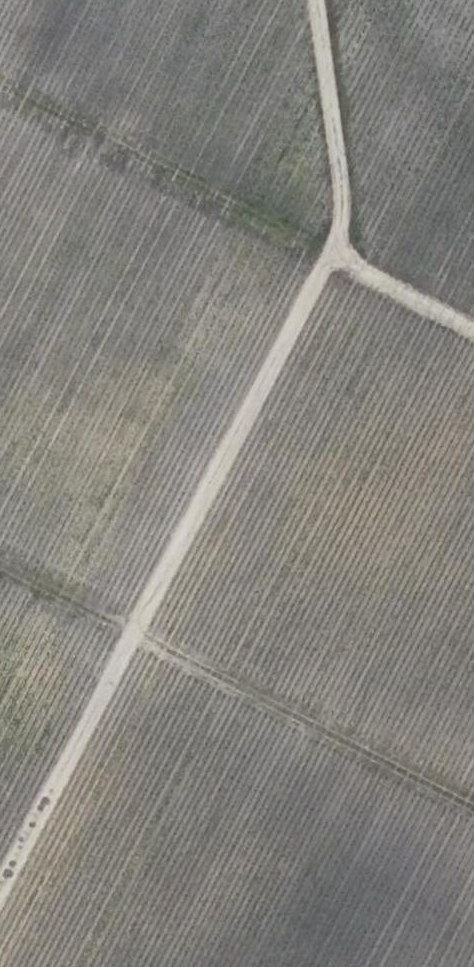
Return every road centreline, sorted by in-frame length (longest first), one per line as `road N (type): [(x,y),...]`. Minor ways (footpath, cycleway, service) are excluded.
road 1 (track): [(307,0),(351,246),(118,632),(0,570)]
road 2 (track): [(118,632),(0,866)]
road 3 (track): [(351,246),(377,281),(473,331)]

